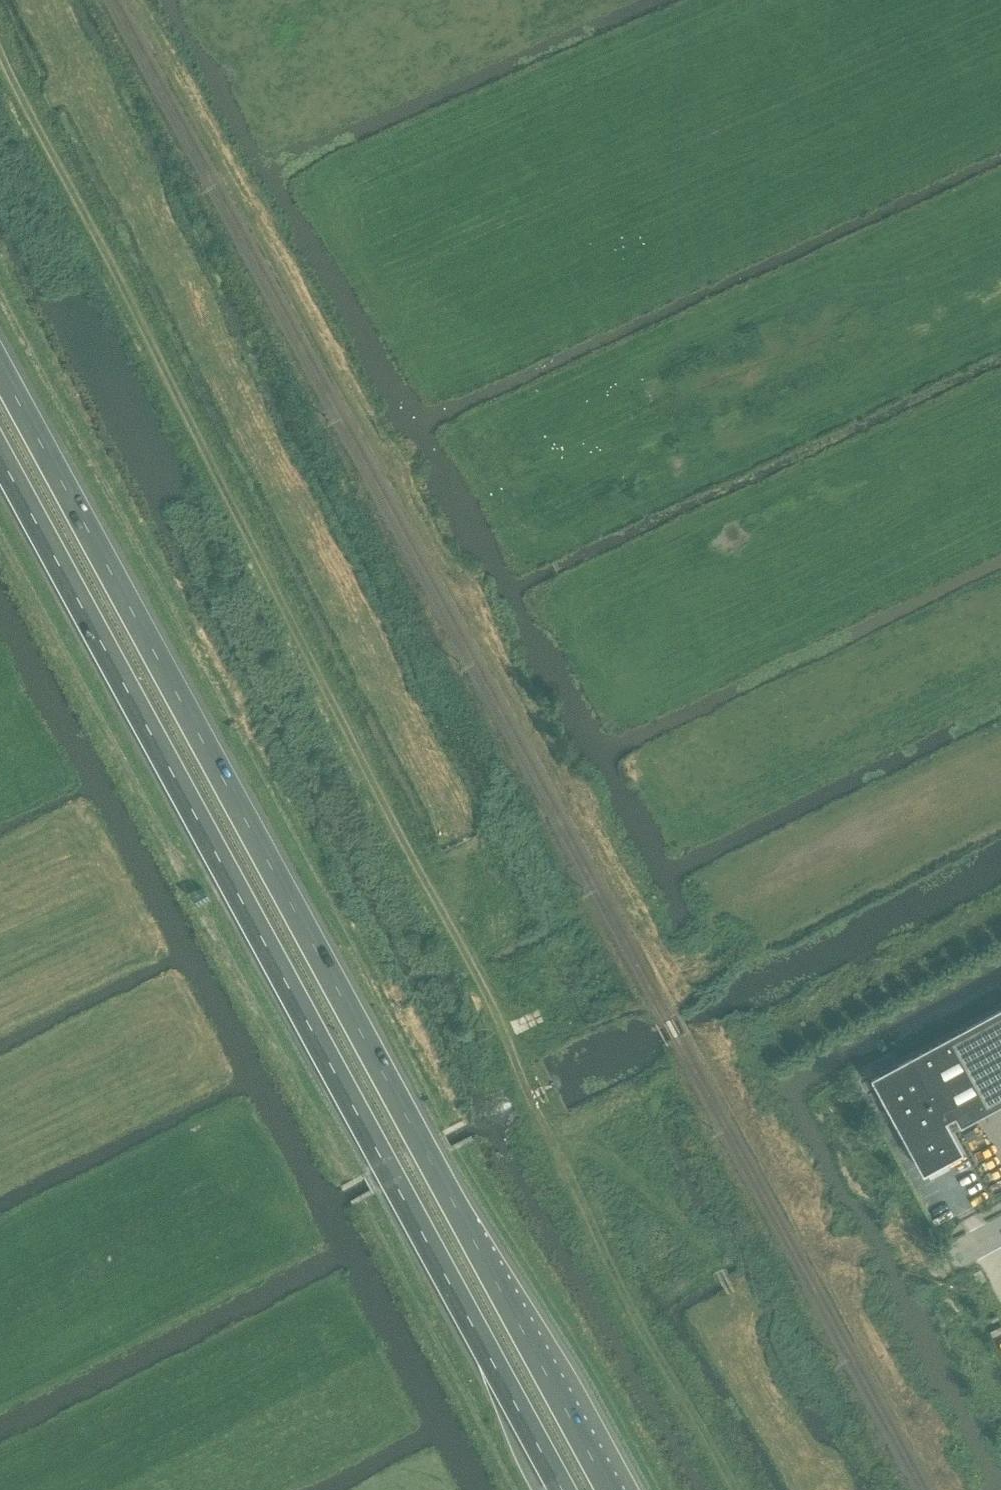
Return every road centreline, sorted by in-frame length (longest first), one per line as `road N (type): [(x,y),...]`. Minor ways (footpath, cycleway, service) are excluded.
road 1 (track): [(745,1489),(527,1092),(508,1038),(0,42)]
road 2 (trunk): [(610,1489),(0,368)]
road 3 (trunk): [(0,451),(562,1489)]

